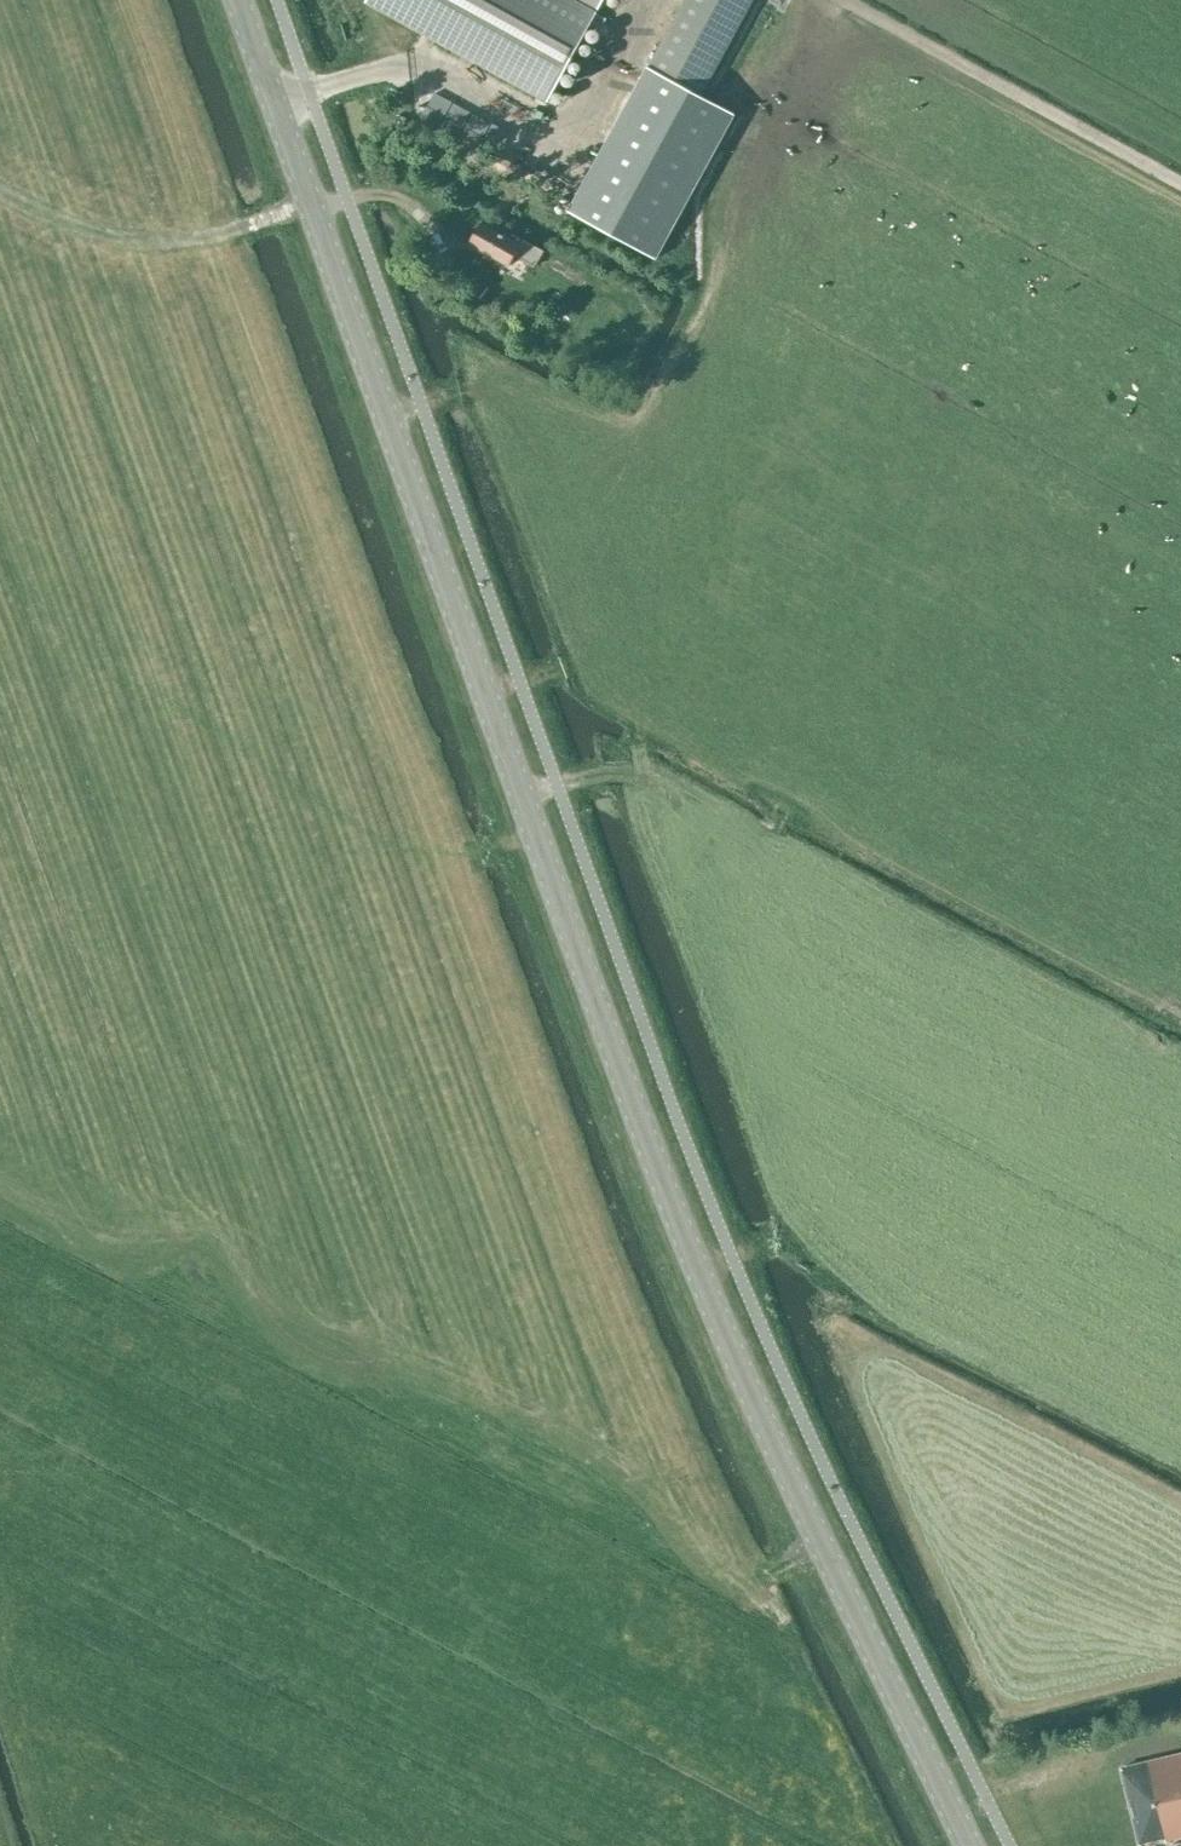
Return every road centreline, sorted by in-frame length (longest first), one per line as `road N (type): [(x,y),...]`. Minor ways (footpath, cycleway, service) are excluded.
road 1 (secondary): [(969,1845),(706,1295),(237,0)]

